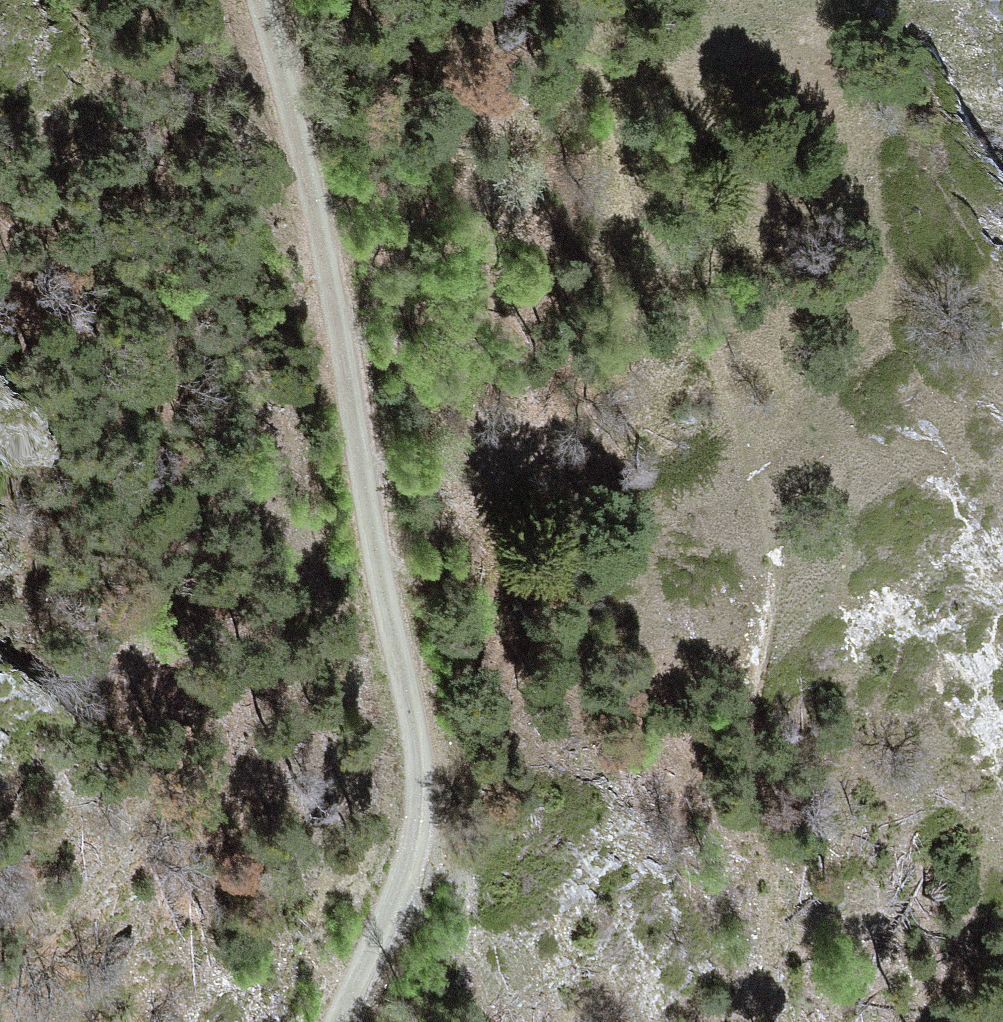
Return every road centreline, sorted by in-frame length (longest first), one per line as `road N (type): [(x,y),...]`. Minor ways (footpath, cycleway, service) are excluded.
road 1 (motorway): [(70,0),(570,1021)]
road 2 (track): [(362,1021),(415,946),(471,827),(438,653),(361,446),(223,0)]
road 3 (track): [(737,1021),(762,949),(744,792),(778,556),(752,449),(572,136),(525,0)]

